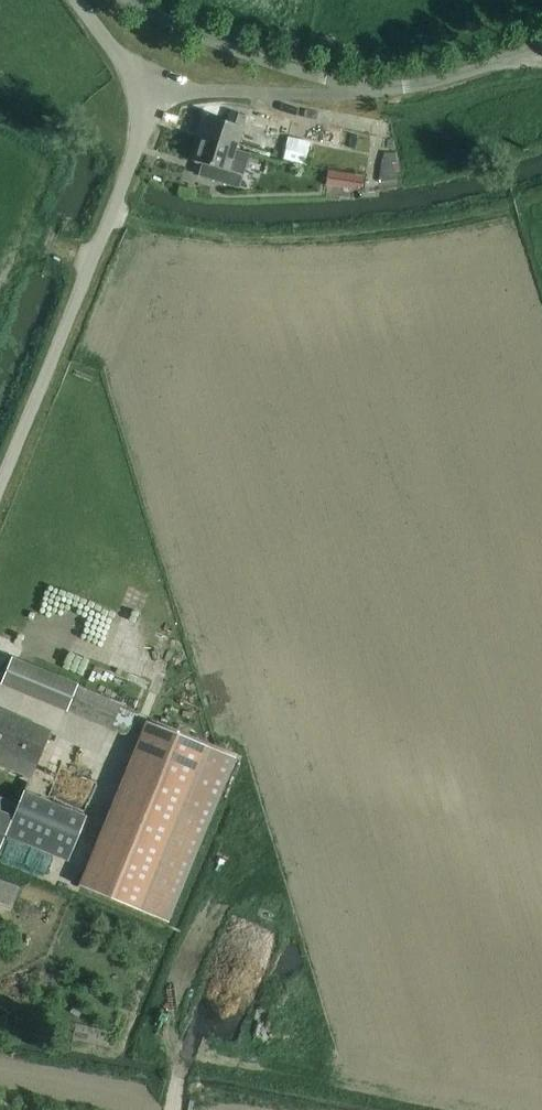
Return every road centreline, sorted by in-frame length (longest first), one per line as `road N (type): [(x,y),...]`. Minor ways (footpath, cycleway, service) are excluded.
road 1 (unclassified): [(0,499),(141,155),(154,103)]
road 2 (unclassified): [(381,94),(281,63),(140,0)]
road 3 (unclassified): [(154,103),(381,94)]
road 4 (unclassified): [(541,48),(381,94)]
road 5 (unclassified): [(154,103),(84,0)]

